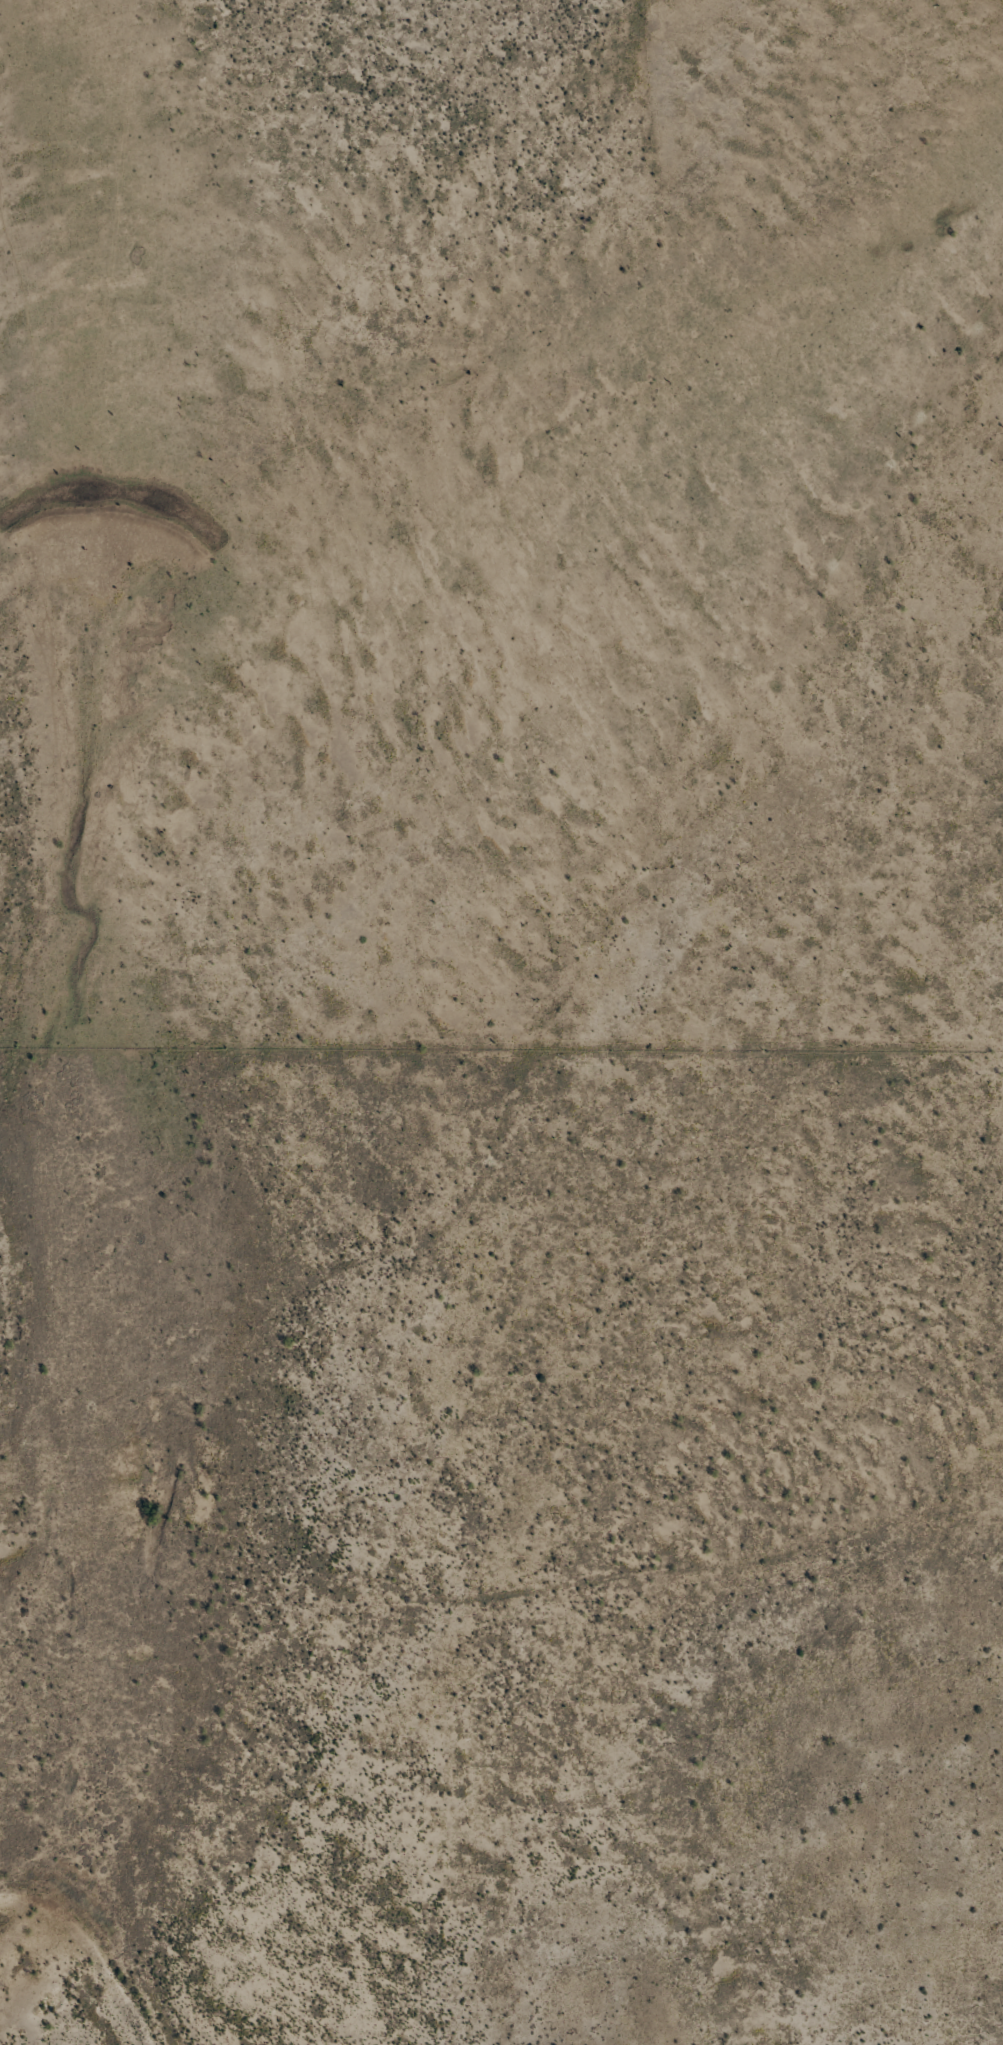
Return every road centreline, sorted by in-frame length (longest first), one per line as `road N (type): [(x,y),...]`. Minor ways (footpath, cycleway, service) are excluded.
road 1 (track): [(1002,381),(935,457),(620,932),(487,1184),(384,1288),(0,1481)]

